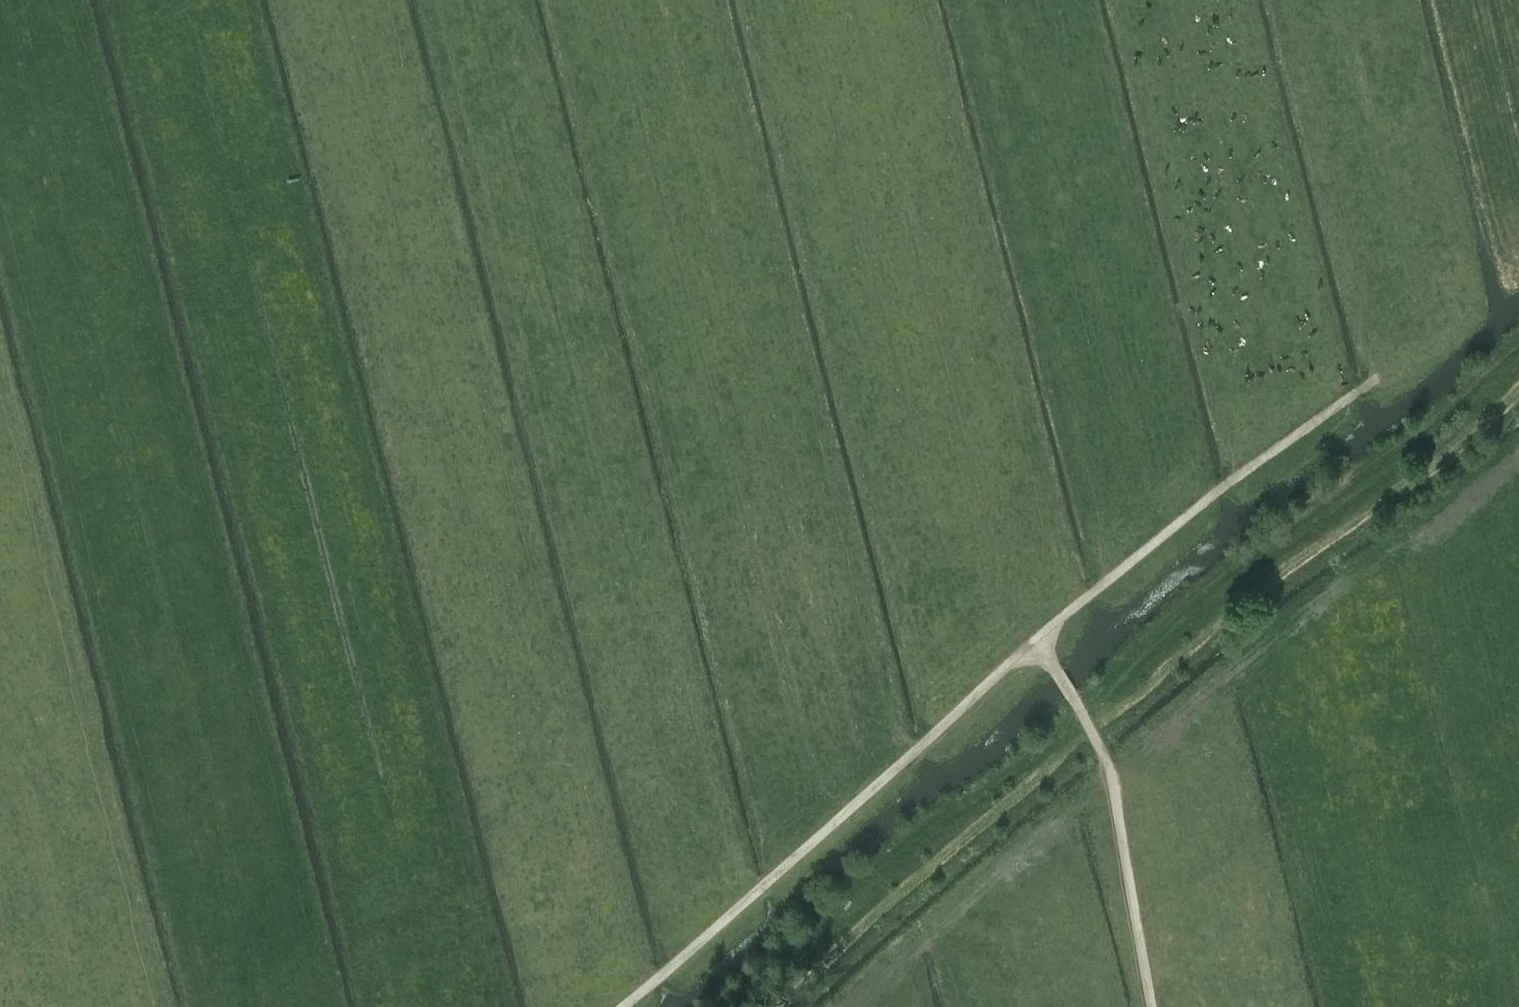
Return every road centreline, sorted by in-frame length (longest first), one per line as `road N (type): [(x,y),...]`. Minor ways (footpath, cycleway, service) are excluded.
road 1 (track): [(625,1006),(1097,592),(1381,378)]
road 2 (track): [(1153,1006),(1121,812),(1091,727)]

